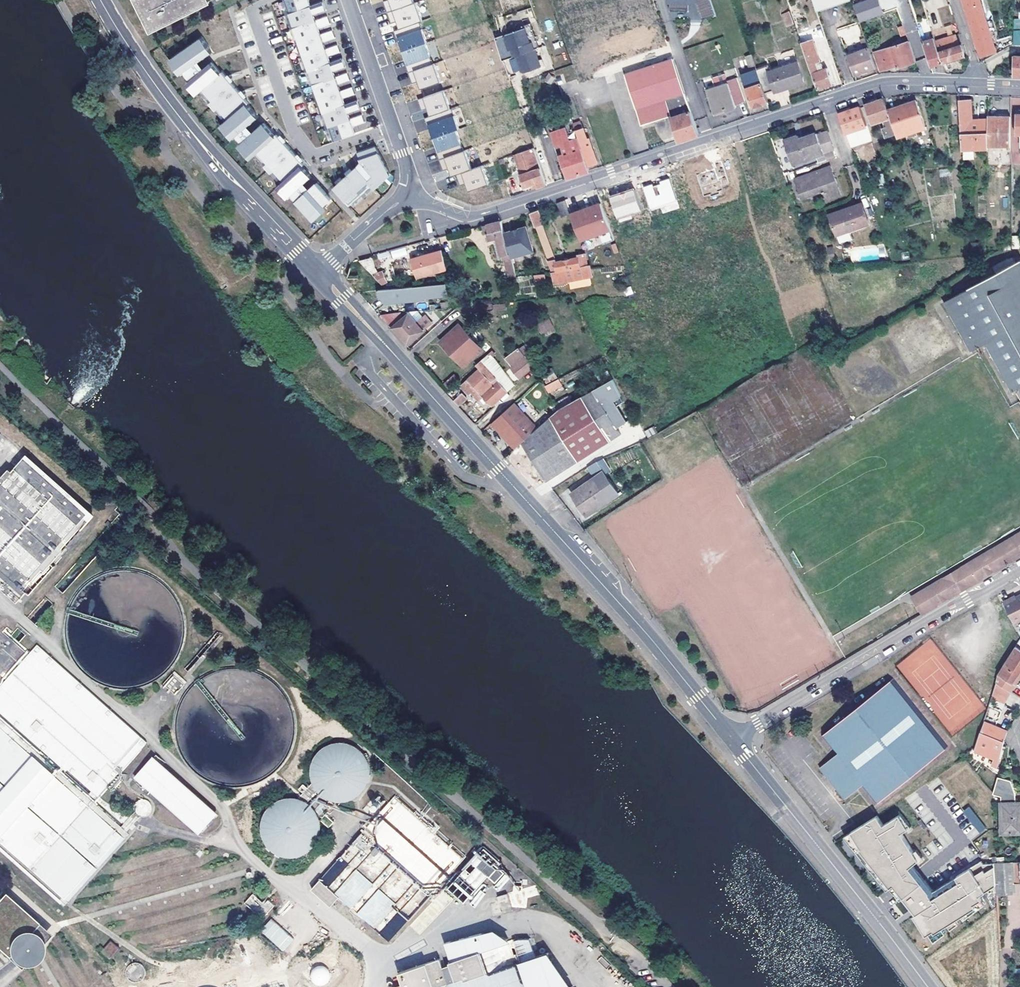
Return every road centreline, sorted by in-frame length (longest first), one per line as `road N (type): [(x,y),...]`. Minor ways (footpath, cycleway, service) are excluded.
road 1 (secondary): [(732,739),(630,612),(318,274)]
road 2 (residential): [(975,83),(877,83),(467,217),(411,196)]
road 3 (secondary): [(318,274),(218,167),(102,0)]
road 4 (residential): [(732,739),(1019,571)]
road 5 (secondary): [(929,986),(732,739)]
road 6 (residential): [(350,0),(411,196)]
road 7 (residential): [(318,274),(411,196)]

